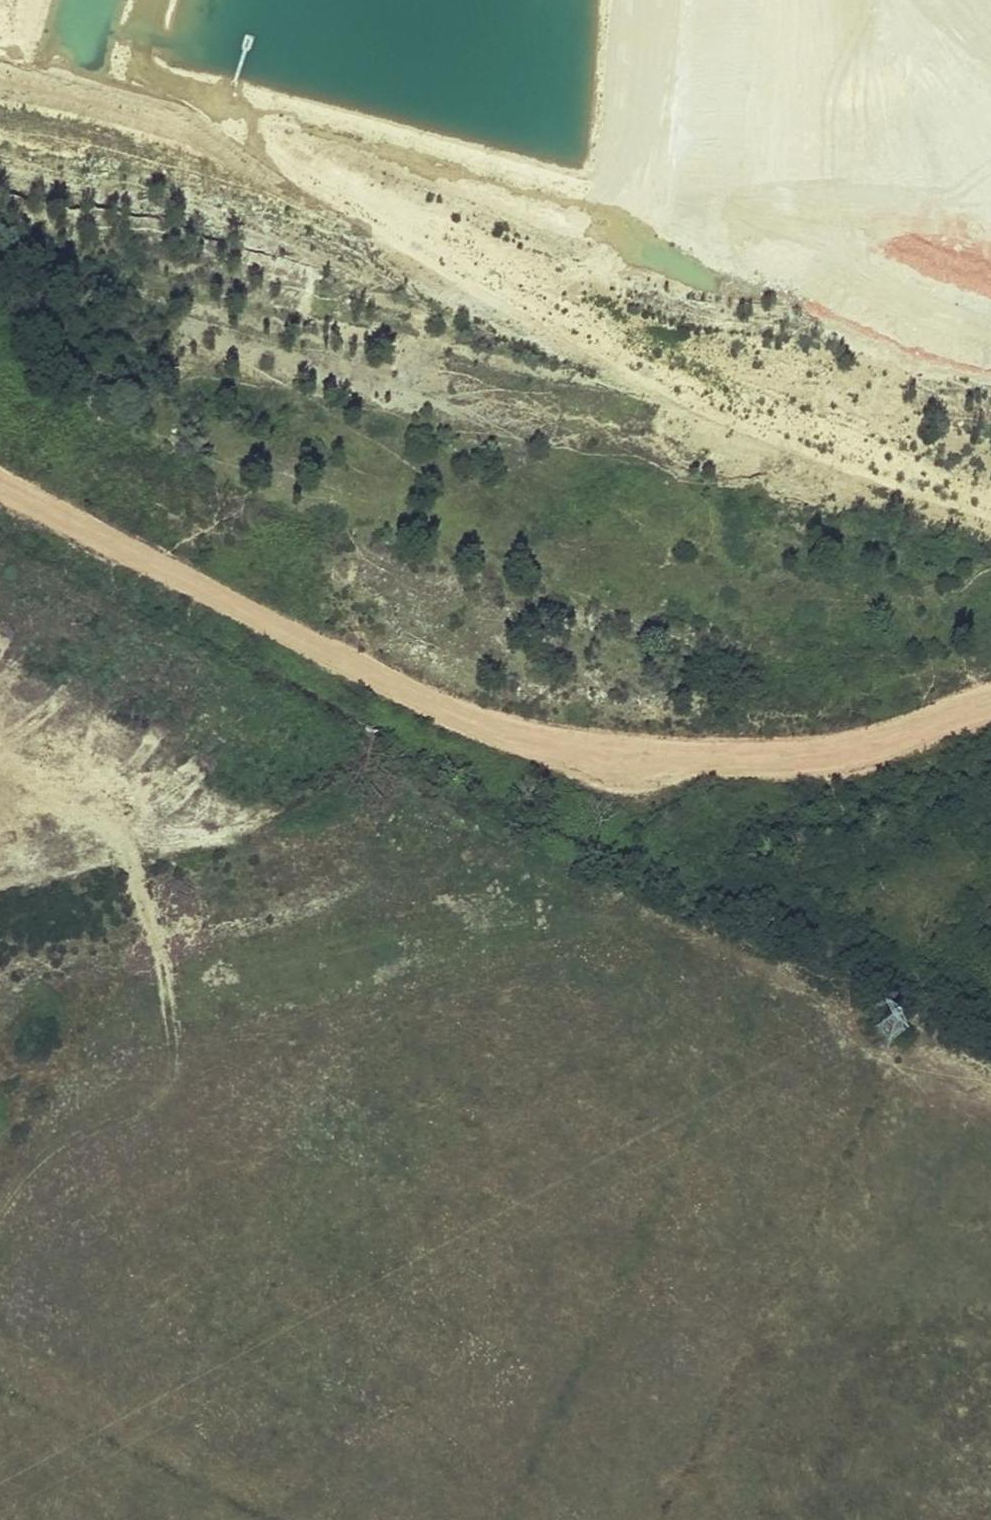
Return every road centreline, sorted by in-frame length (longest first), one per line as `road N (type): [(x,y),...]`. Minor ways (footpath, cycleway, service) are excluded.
road 1 (track): [(656,162),(614,259),(563,273),(477,254),(359,210),(425,0)]

